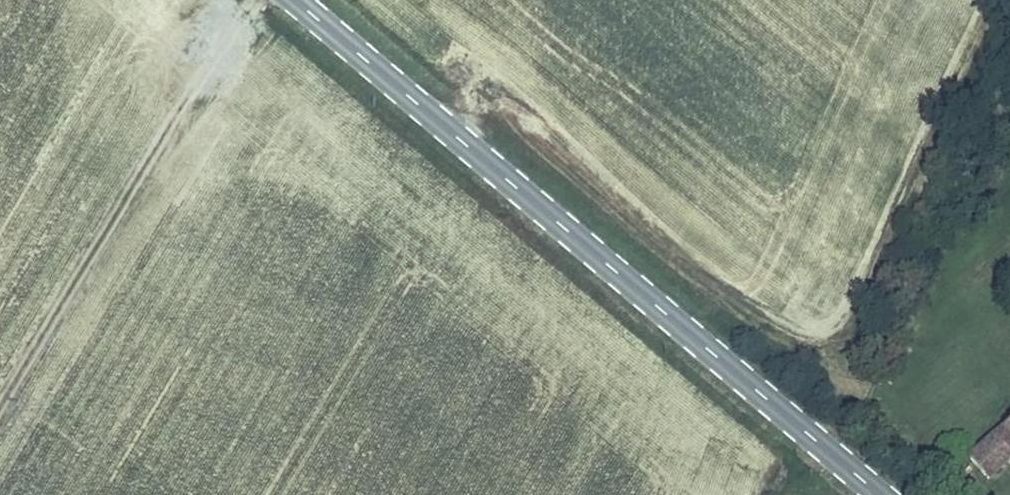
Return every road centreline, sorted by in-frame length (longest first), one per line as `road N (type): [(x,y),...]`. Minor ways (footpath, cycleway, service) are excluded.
road 1 (secondary): [(875,494),(291,0)]

